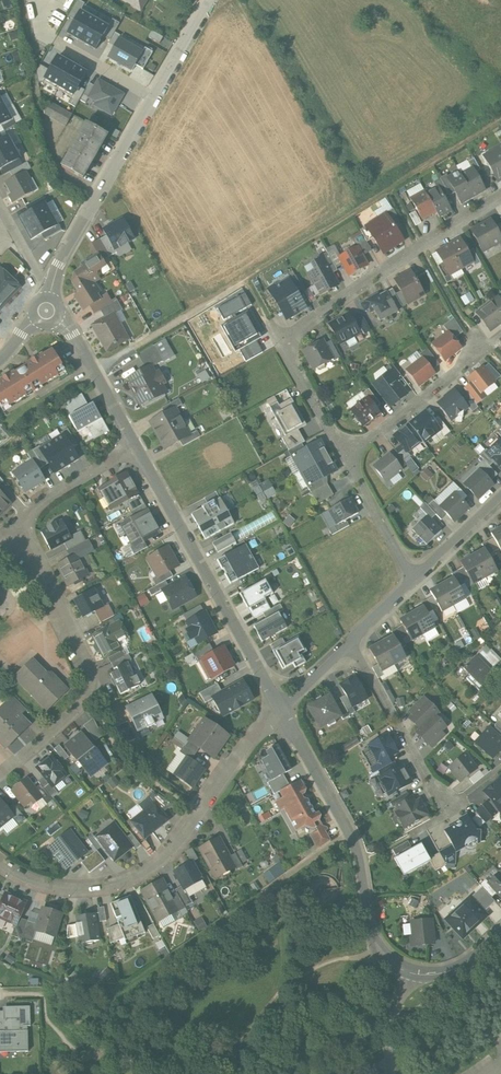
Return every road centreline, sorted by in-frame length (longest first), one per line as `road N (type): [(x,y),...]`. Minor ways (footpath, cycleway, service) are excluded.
road 1 (track): [(96,373),(500,123)]
road 2 (residential): [(346,455),(296,376),(290,339),(500,198)]
road 3 (residential): [(0,862),(40,882),(127,883),(178,845),(279,704)]
road 4 (residential): [(47,312),(74,236),(213,0)]
road 5 (residential): [(279,704),(343,810),(381,951),(419,975)]
road 6 (residential): [(14,529),(54,586),(89,662),(92,689),(79,710),(0,778)]
road 7 (residential): [(134,445),(279,704)]
road 8 (residential): [(279,704),(415,582)]
road 9 (residential): [(346,455),(484,345)]
road 10 (residential): [(47,312),(74,335),(134,445)]
road 11 (residential): [(134,445),(33,507),(14,529)]
road 12 (residential): [(415,582),(346,455)]

